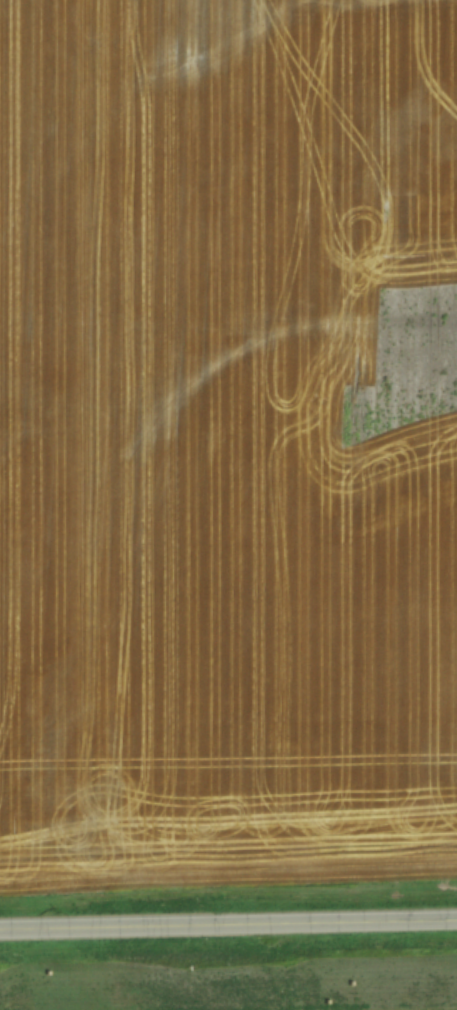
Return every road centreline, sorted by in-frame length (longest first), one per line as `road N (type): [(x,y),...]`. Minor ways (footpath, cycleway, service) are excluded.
road 1 (tertiary): [(0,926),(456,917)]

